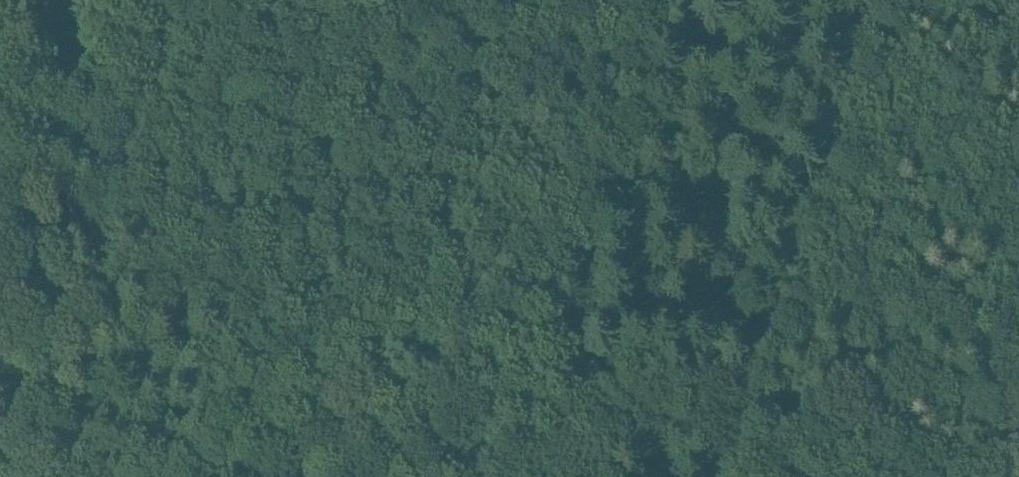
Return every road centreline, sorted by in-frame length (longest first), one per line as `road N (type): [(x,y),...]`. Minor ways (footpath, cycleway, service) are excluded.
road 1 (track): [(720,476),(881,0)]
road 2 (track): [(253,476),(0,385)]
road 3 (track): [(879,15),(1018,71)]

